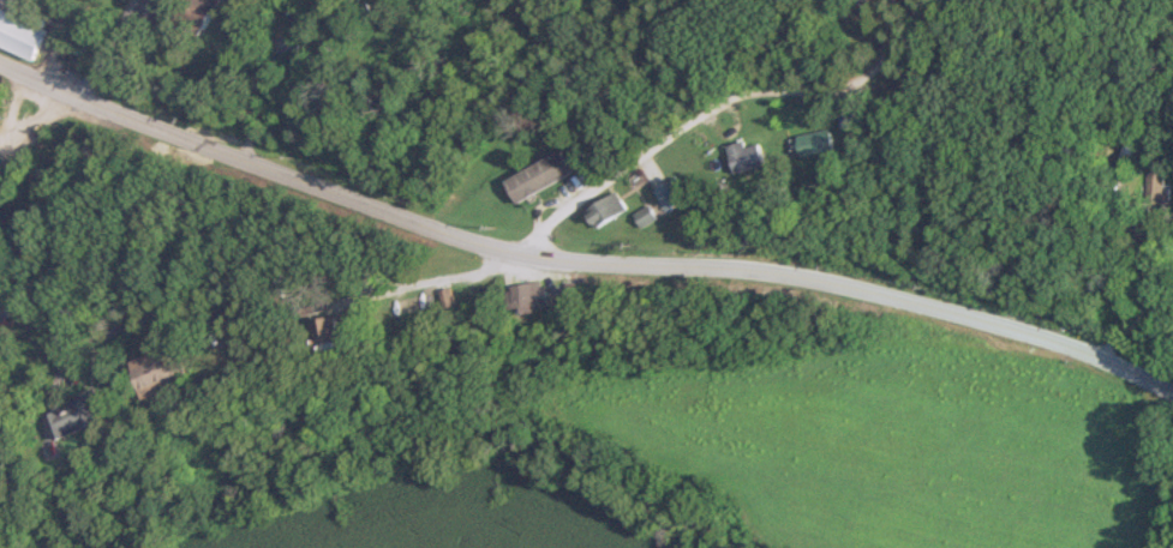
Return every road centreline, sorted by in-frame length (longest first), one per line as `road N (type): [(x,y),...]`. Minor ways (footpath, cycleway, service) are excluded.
road 1 (tertiary): [(1172,396),(1079,350),(826,282),(507,251),(239,165),(0,62)]
road 2 (residential): [(538,259),(562,211),(725,101),(755,90),(854,88),(880,49),(889,0)]
road 3 (residential): [(0,371),(168,308),(221,308)]

